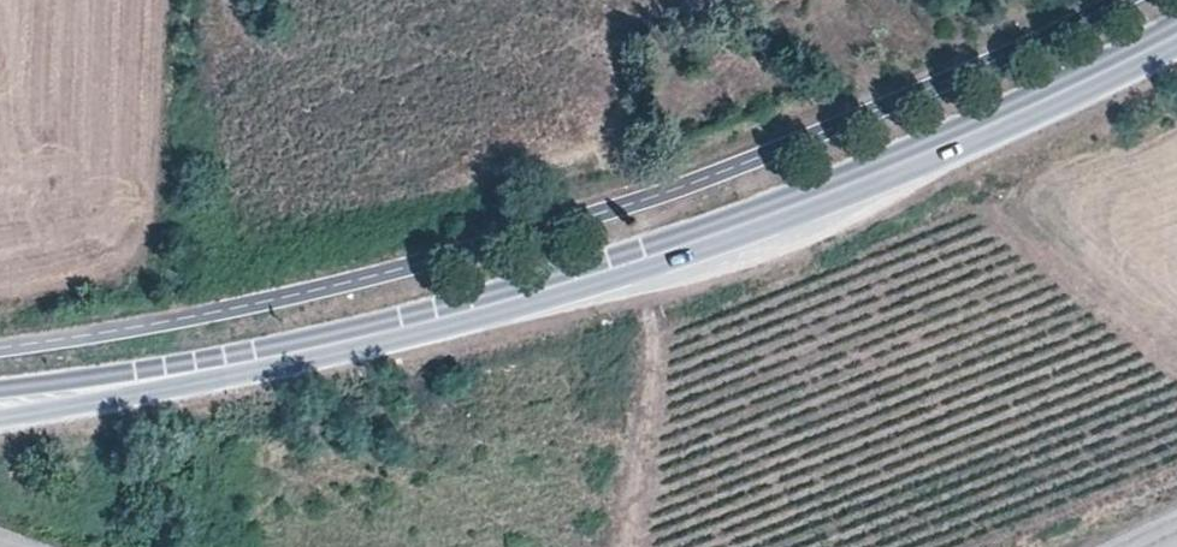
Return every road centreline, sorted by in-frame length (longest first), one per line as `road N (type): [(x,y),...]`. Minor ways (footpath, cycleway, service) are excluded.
road 1 (secondary): [(1176,38),(975,135),(742,228),(578,283),(188,377),(31,400)]

